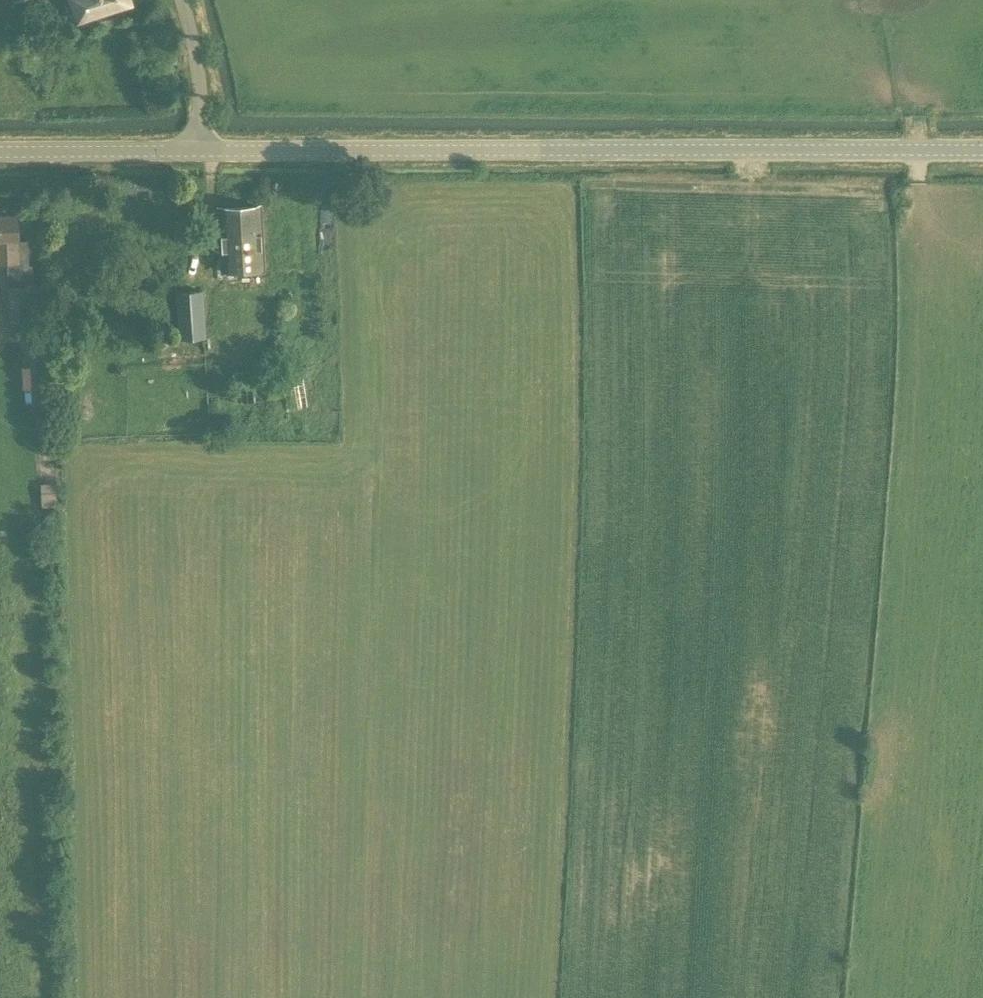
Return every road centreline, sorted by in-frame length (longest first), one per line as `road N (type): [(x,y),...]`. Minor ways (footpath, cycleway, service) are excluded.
road 1 (tertiary): [(204,155),(982,154)]
road 2 (tertiary): [(0,155),(204,155)]
road 3 (unclassified): [(204,155),(184,0)]

